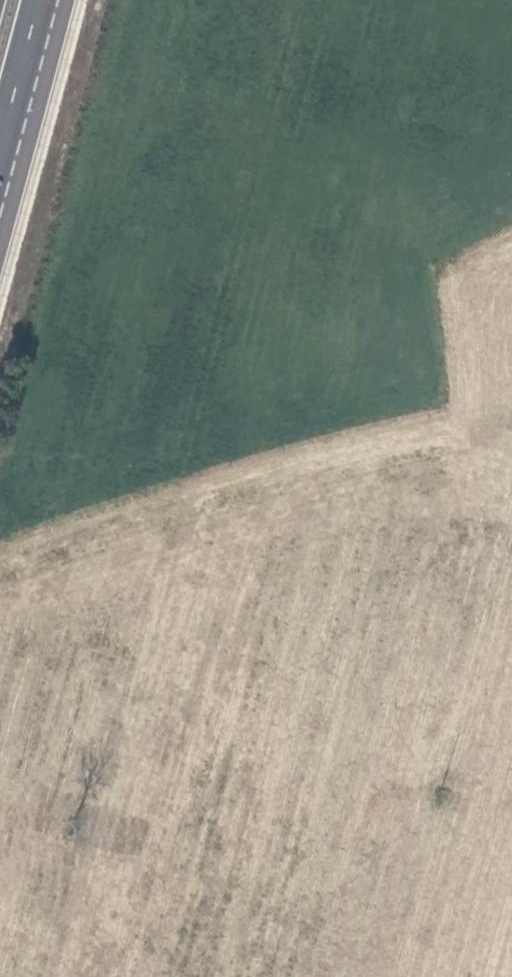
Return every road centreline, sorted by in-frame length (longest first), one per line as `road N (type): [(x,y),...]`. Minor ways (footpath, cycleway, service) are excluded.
road 1 (trunk): [(0,142),(38,0)]

